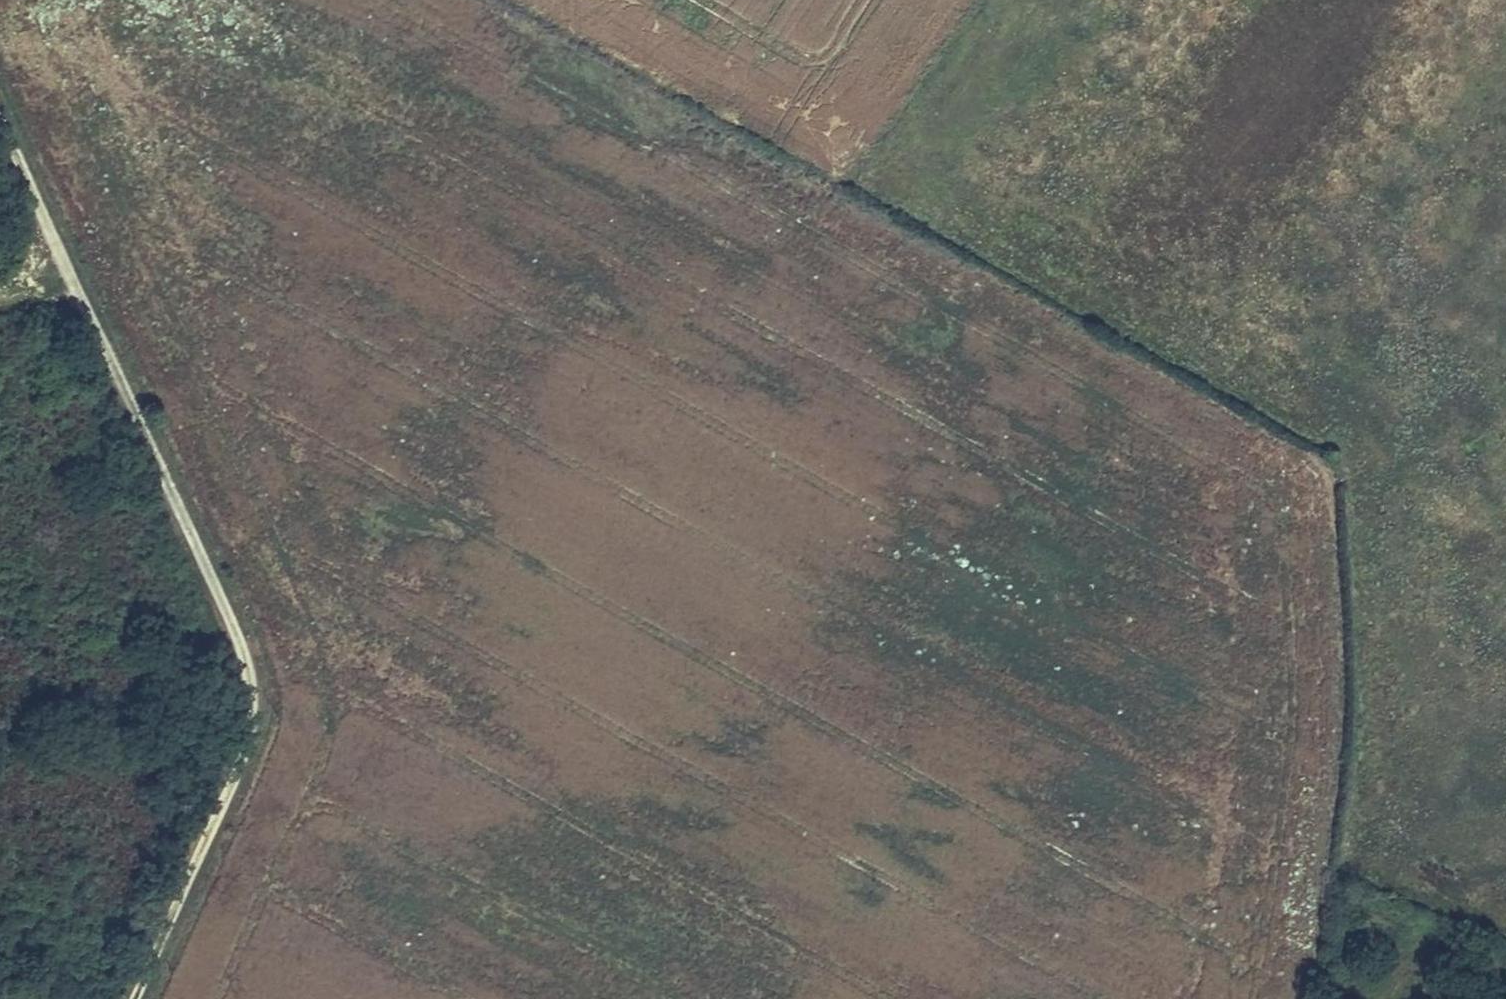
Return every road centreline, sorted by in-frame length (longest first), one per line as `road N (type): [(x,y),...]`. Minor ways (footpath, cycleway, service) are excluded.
road 1 (track): [(133,998),(221,793),(245,706),(238,632),(0,118)]

